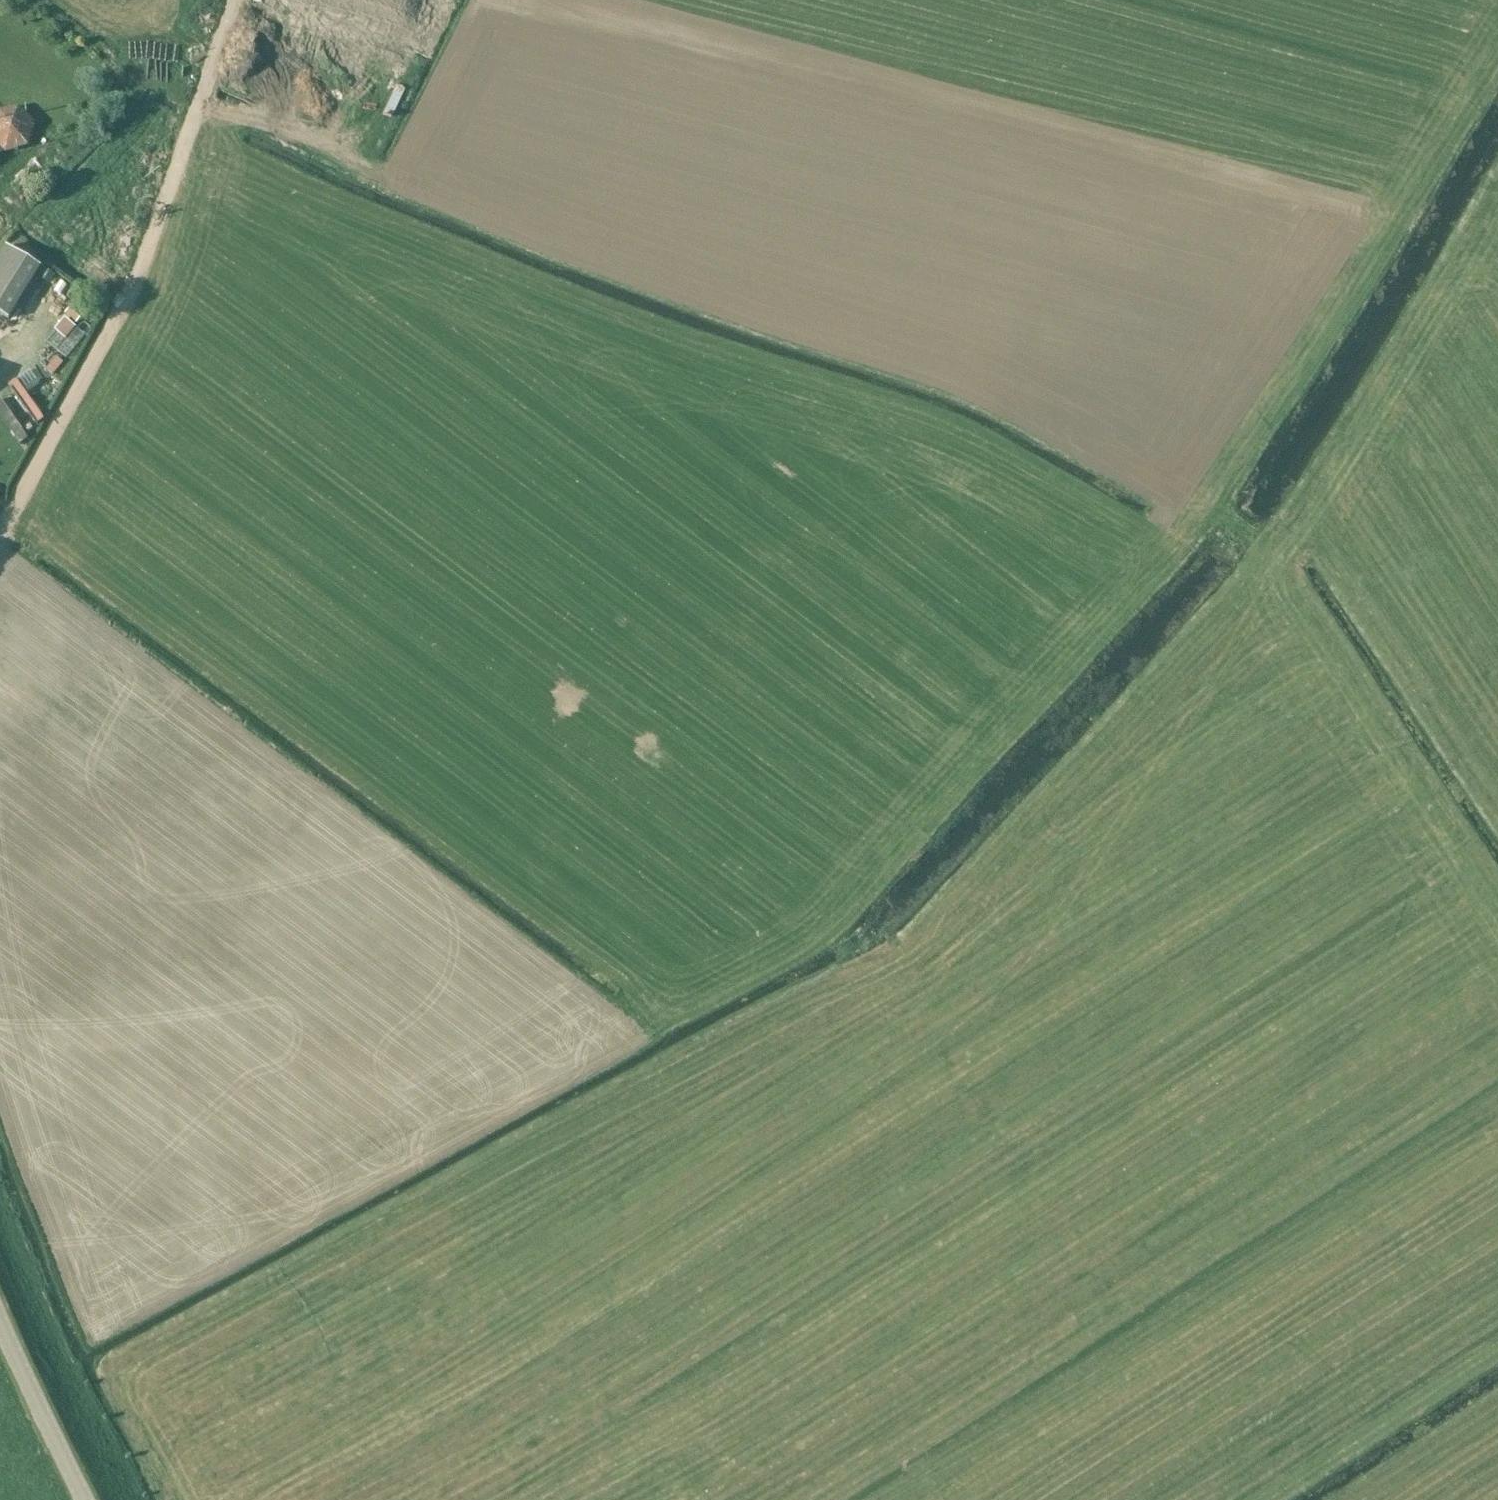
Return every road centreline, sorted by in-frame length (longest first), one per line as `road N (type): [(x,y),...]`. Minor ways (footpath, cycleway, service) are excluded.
road 1 (tertiary): [(88,1499),(0,1302)]

